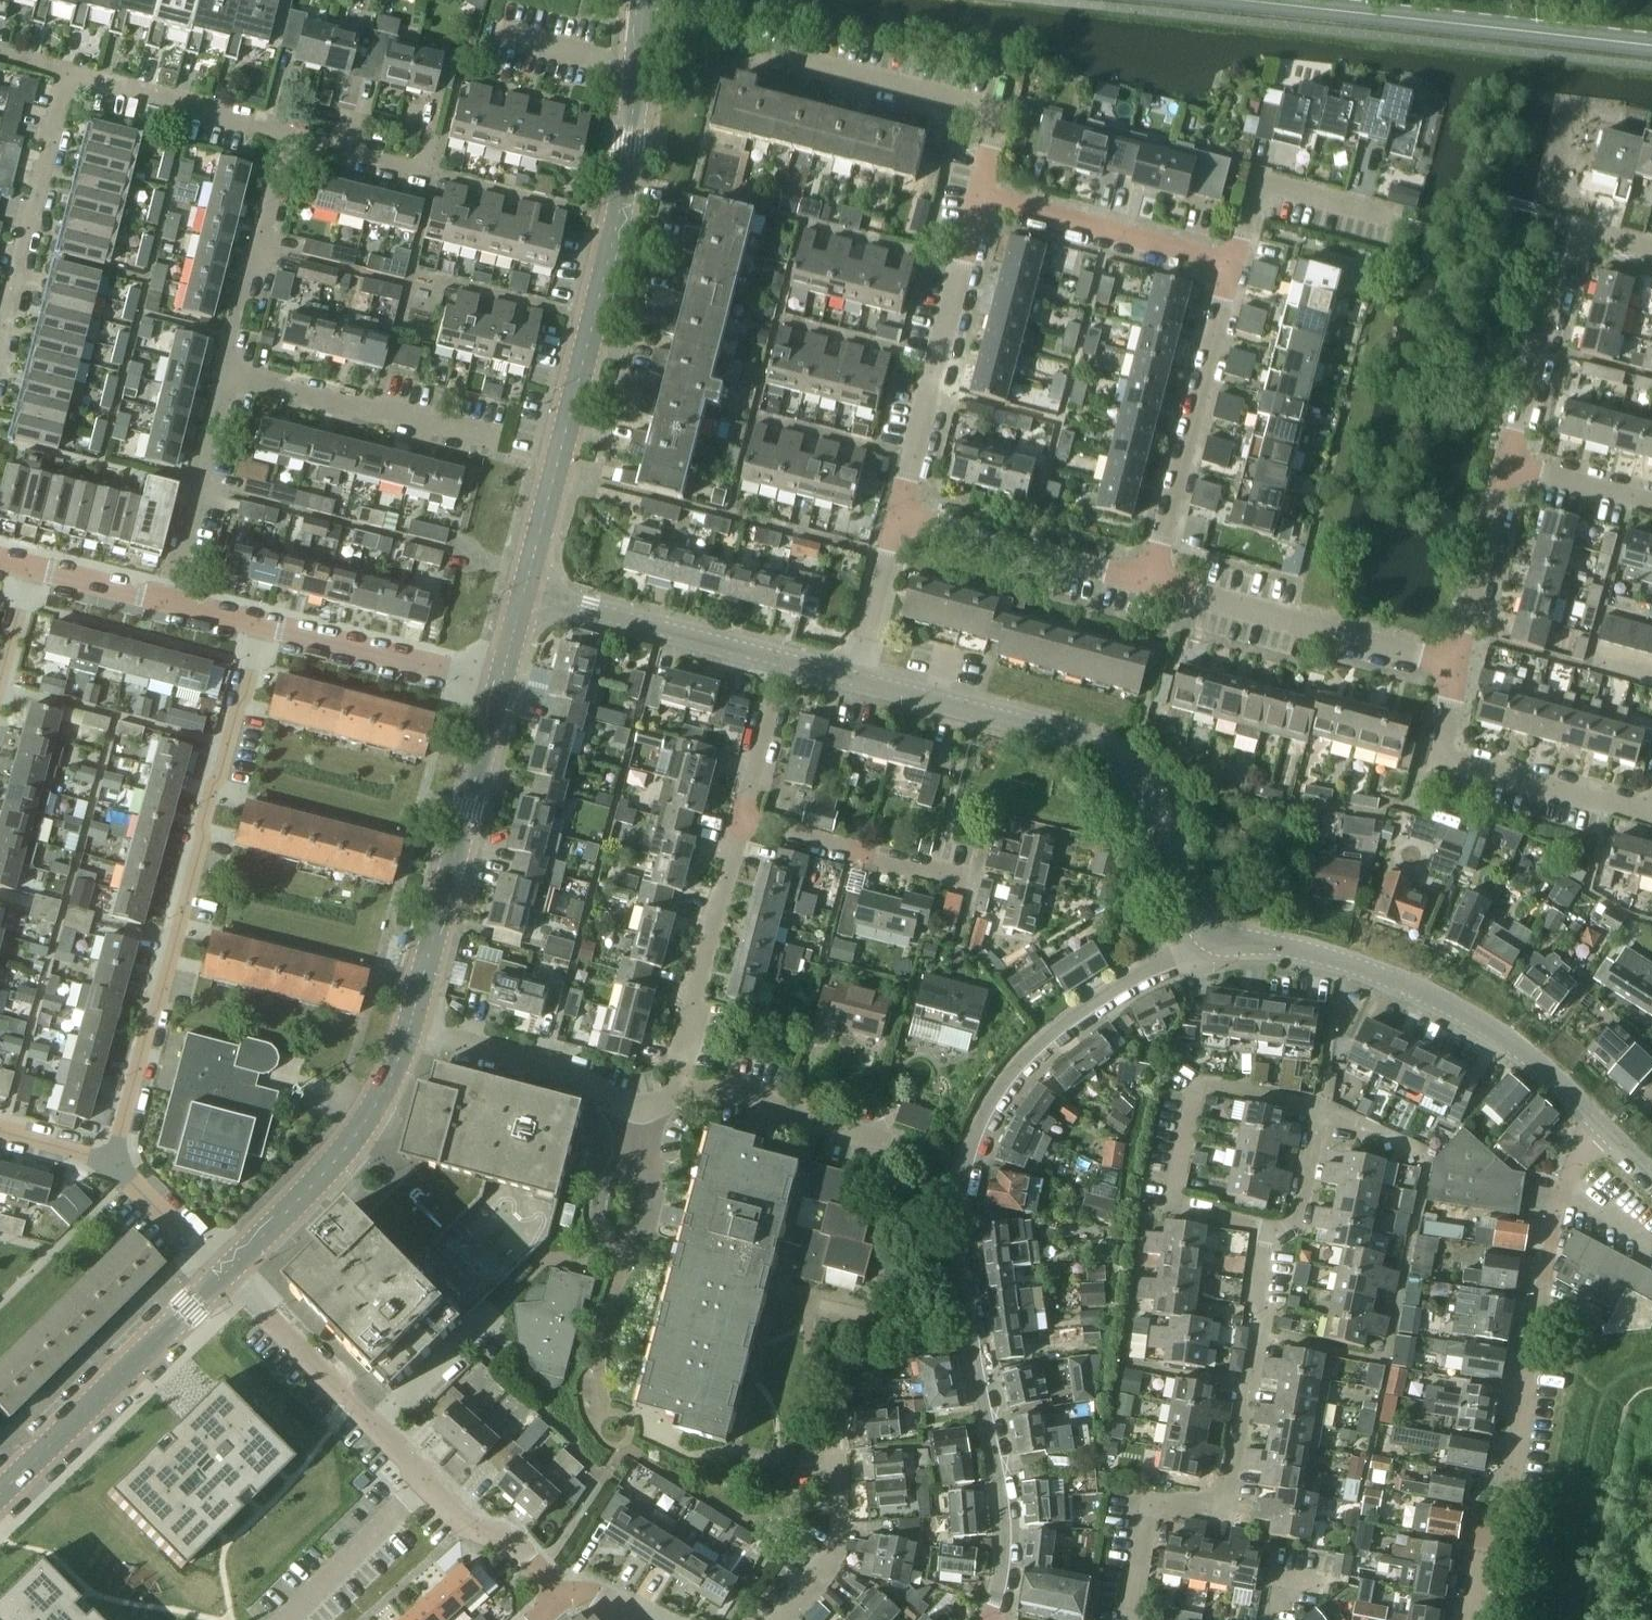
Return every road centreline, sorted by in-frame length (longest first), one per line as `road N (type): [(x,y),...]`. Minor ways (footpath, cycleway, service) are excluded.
road 1 (tertiary): [(989,1619),(1004,1535),(961,1248),(972,1143),(988,1106),(1025,1056),(1073,1014),(1171,954),(1216,938)]
road 2 (tertiary): [(521,595),(617,218),(643,0)]
road 3 (residential): [(108,1165),(256,624)]
road 4 (residential): [(1461,1619),(1484,1485),(1504,1482),(1559,1196),(1576,1155),(1603,1131)]
road 5 (tertiary): [(851,678),(1048,728),(1108,755),(1137,783),(1192,916),(1216,938)]
road 6 (residential): [(1127,1619),(1147,1509),(1224,1501),(1270,1258),(1285,1231)]
road 7 (tertiary): [(1216,938),(1350,964),(1461,1013),(1524,1056),(1603,1131)]
road 8 (tertiary): [(1651,45),(1250,0)]
road 9 (residential): [(1323,1111),(1196,1085),(1167,1207),(1285,1231)]
road 10 (residential): [(976,198),(997,117),(726,48)]
road 11 (tertiary): [(410,1024),(500,685)]
road 12 (residential): [(1457,667),(1432,760),(1648,818),(1651,802)]
road 13 (residential): [(1151,583),(1232,265)]
road 14 (residential): [(894,512),(976,198)]
road 15 (residential): [(1457,667),(1151,583)]
road 16 (tertiary): [(223,1275),(330,1168),(375,1107),(410,1024)]
road 17 (residential): [(1651,253),(1575,233),(1513,463)]
road 18 (tertiary): [(0,1494),(223,1275)]
road 19 (residential): [(684,1087),(677,1063),(740,822)]
road 20 (residential): [(484,436),(225,371)]
road 21 (residential): [(1151,583),(894,512)]
road 22 (residential): [(976,198),(1232,265)]
road 23 (tertiary): [(521,595),(777,660)]
road 24 (residential): [(0,332),(67,78)]
road 25 (residential): [(500,685),(256,624)]
road 26 (residential): [(410,1024),(548,1058),(619,1106),(637,1109)]
road 27 (residential): [(225,371),(285,136)]
road 28 (residential): [(974,884),(740,822)]
road 29 (residential): [(166,602),(225,371)]
road 30 (residential): [(67,78),(285,136)]
road 31 (residential): [(1232,265),(1255,184),(1384,219)]
road 32 (tertiary): [(374,1429),(223,1275)]
road 33 (residential): [(684,1087),(728,1090),(889,1148)]
road 34 (residential): [(1513,463),(1457,667)]
road 35 (residential): [(295,1619),(429,1486)]
road 36 (tertiary): [(564,1600),(518,1552),(478,1531),(429,1486)]
road 37 (residential): [(851,678),(894,512)]
road 38 (residential): [(492,1311),(374,1429)]
road 39 (residential): [(740,822),(777,660)]
road 40 (residential): [(223,1275),(108,1165)]
road 41 (residential): [(285,136),(434,175)]
road 42 (residential): [(1651,500),(1513,463)]
road 43 (residential): [(166,602),(30,568)]
road 44 (residential): [(1285,1231),(1323,1111)]
road 45 (residential): [(634,1162),(598,1191),(592,1221),(600,1239),(628,1245)]

